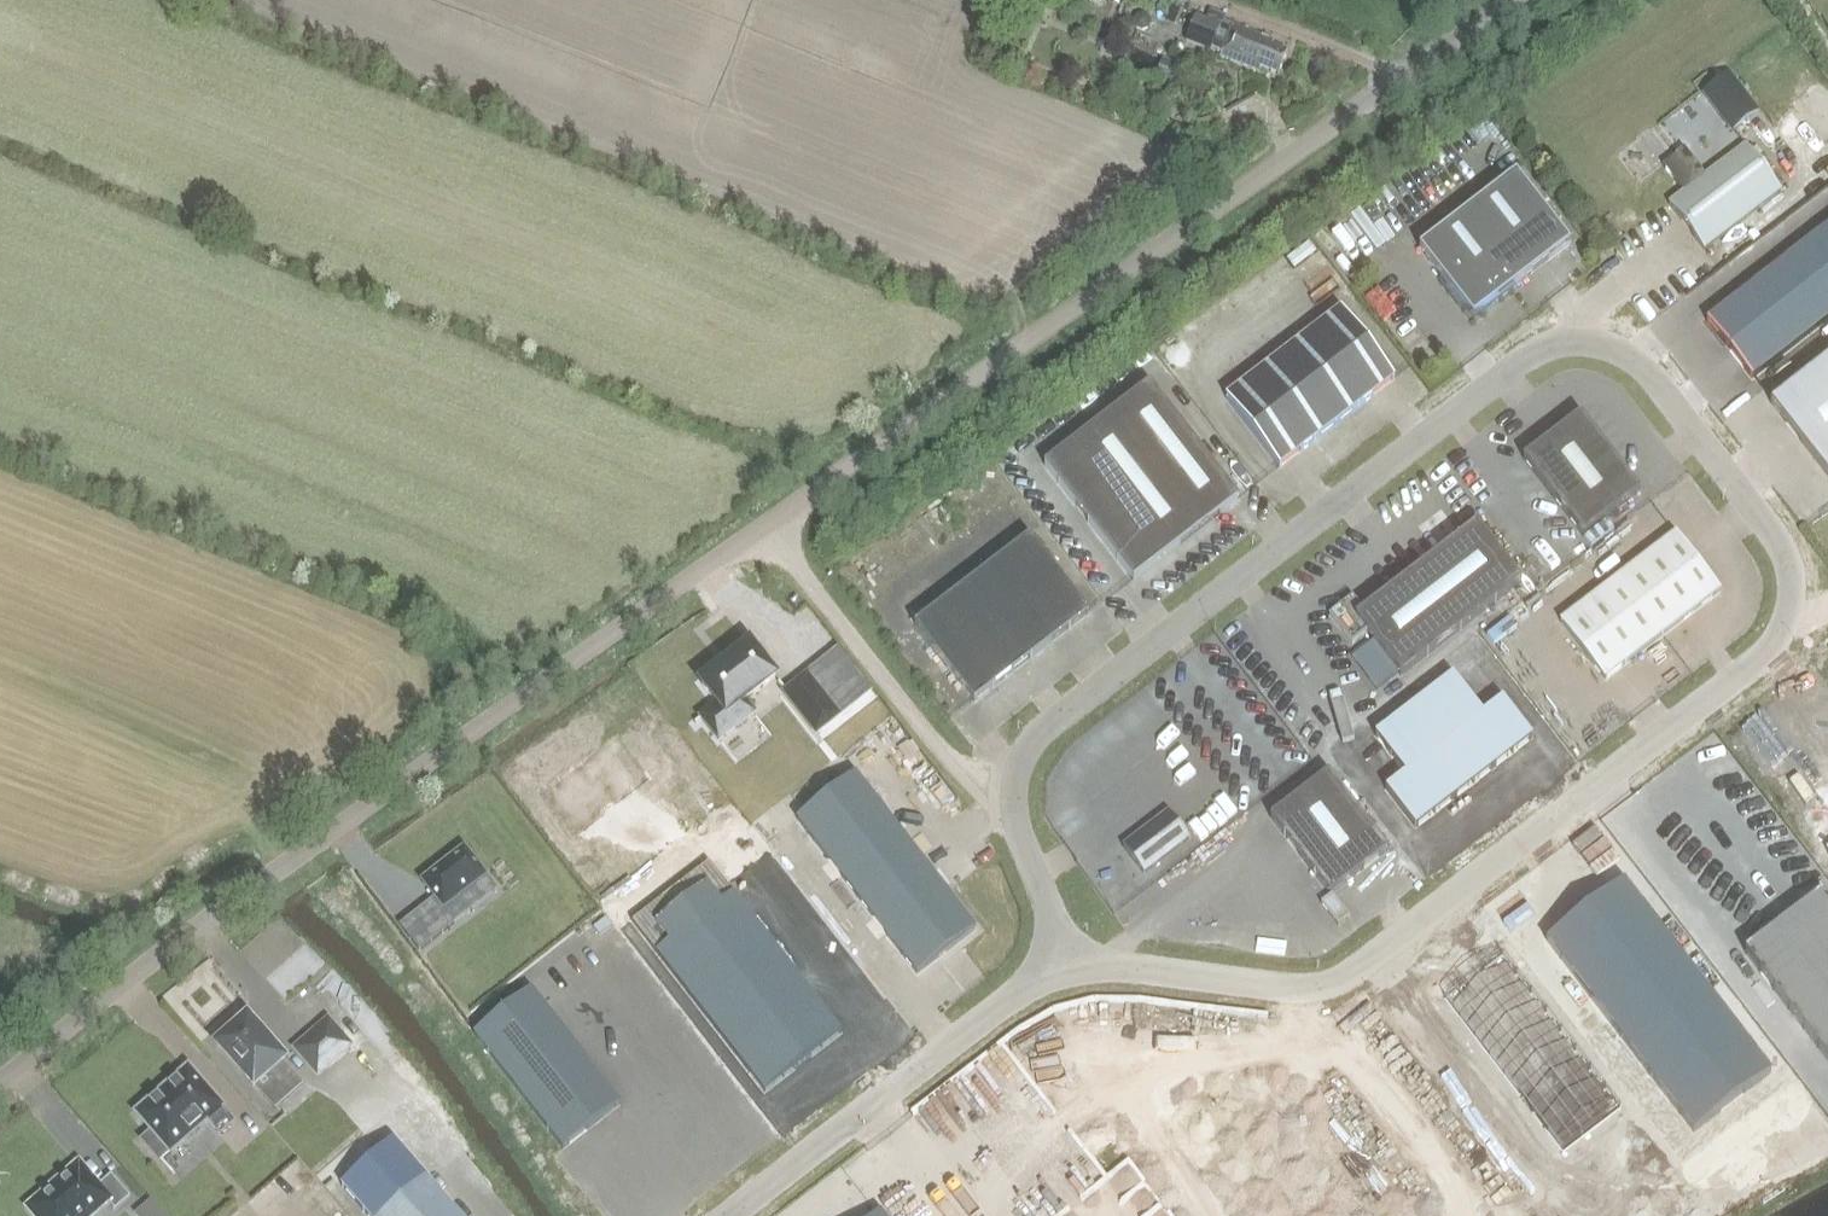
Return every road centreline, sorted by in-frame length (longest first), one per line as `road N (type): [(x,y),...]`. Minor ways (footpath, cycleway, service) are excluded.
road 1 (unclassified): [(1064,956),(1304,992),(1361,970),(1772,649),(1789,610),(1789,559),(1649,384),(1610,349),(1573,347),(1524,367),(1042,734),(1014,783),(1022,835)]
road 2 (tertiary): [(0,1081),(300,852),(1512,0)]
road 3 (unclassified): [(730,1215),(1064,956)]
road 4 (unclassified): [(1022,835),(1064,956)]

